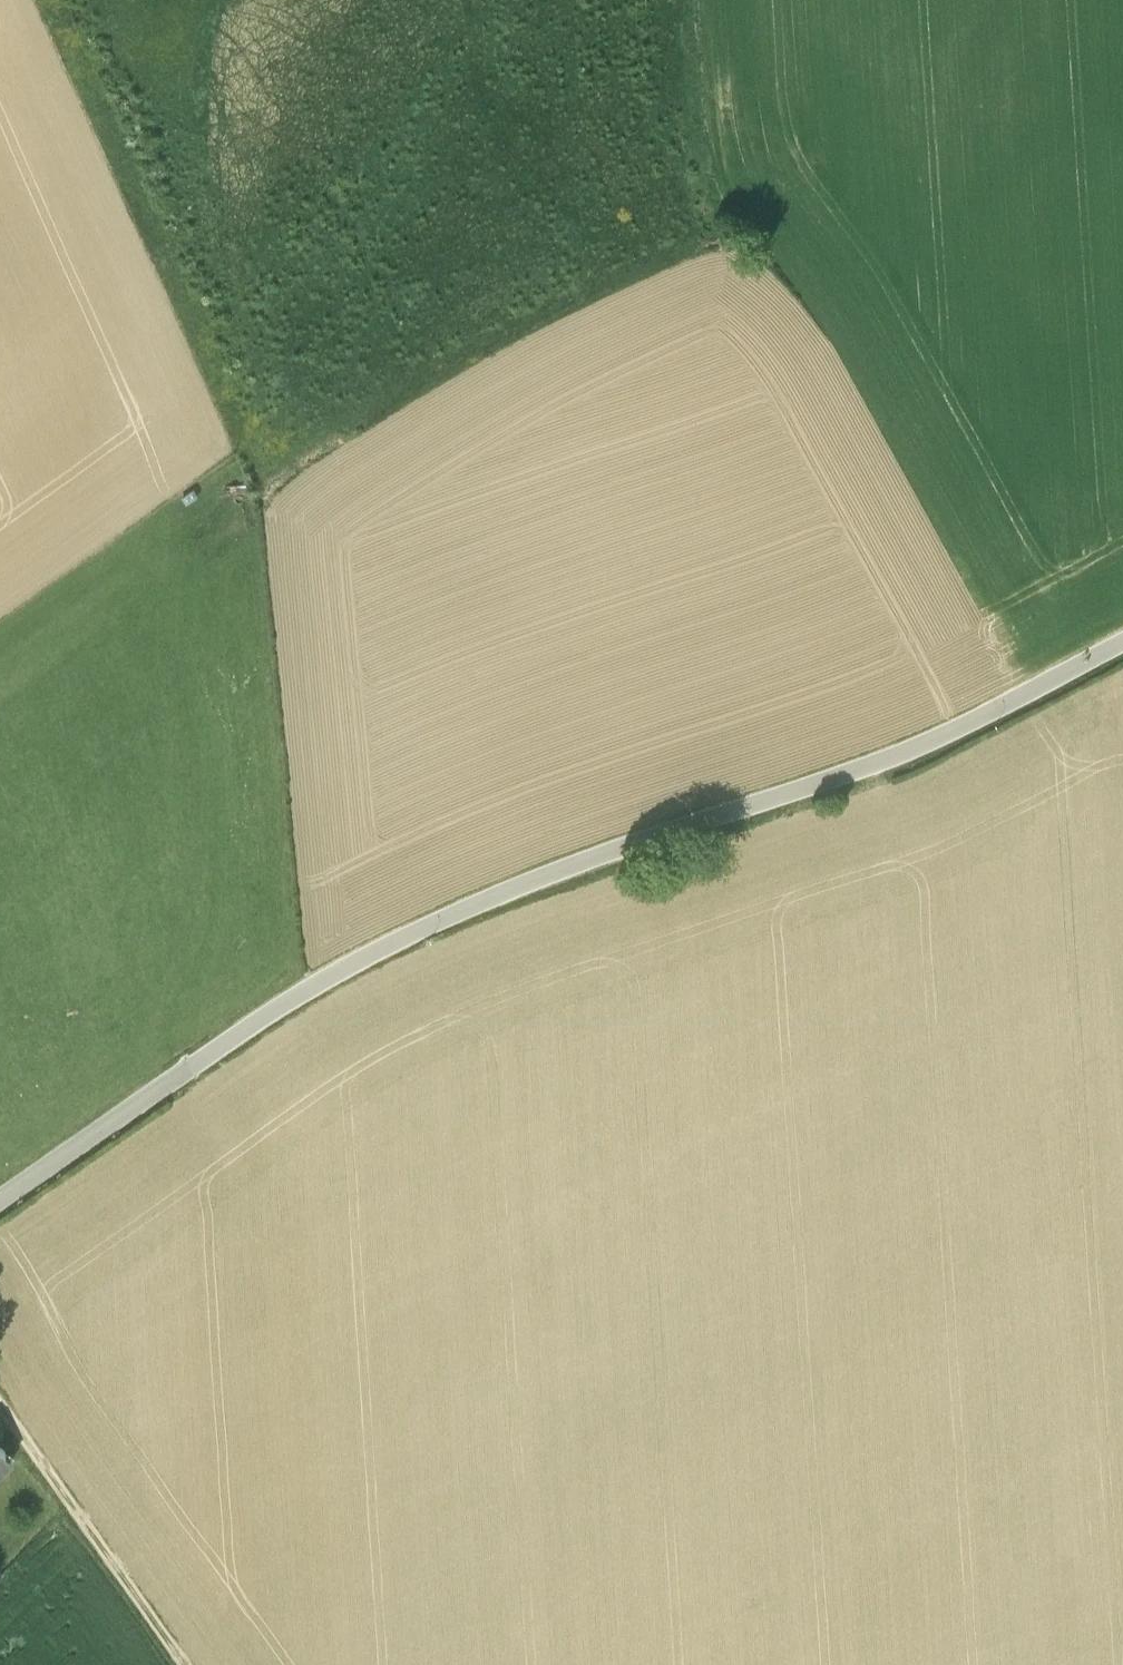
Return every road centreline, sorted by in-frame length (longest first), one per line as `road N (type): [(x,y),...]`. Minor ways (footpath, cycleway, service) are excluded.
road 1 (unclassified): [(0,1200),(284,1003),(392,941),(597,855),(912,748),(1122,641)]
road 2 (track): [(186,1664),(0,1406)]

